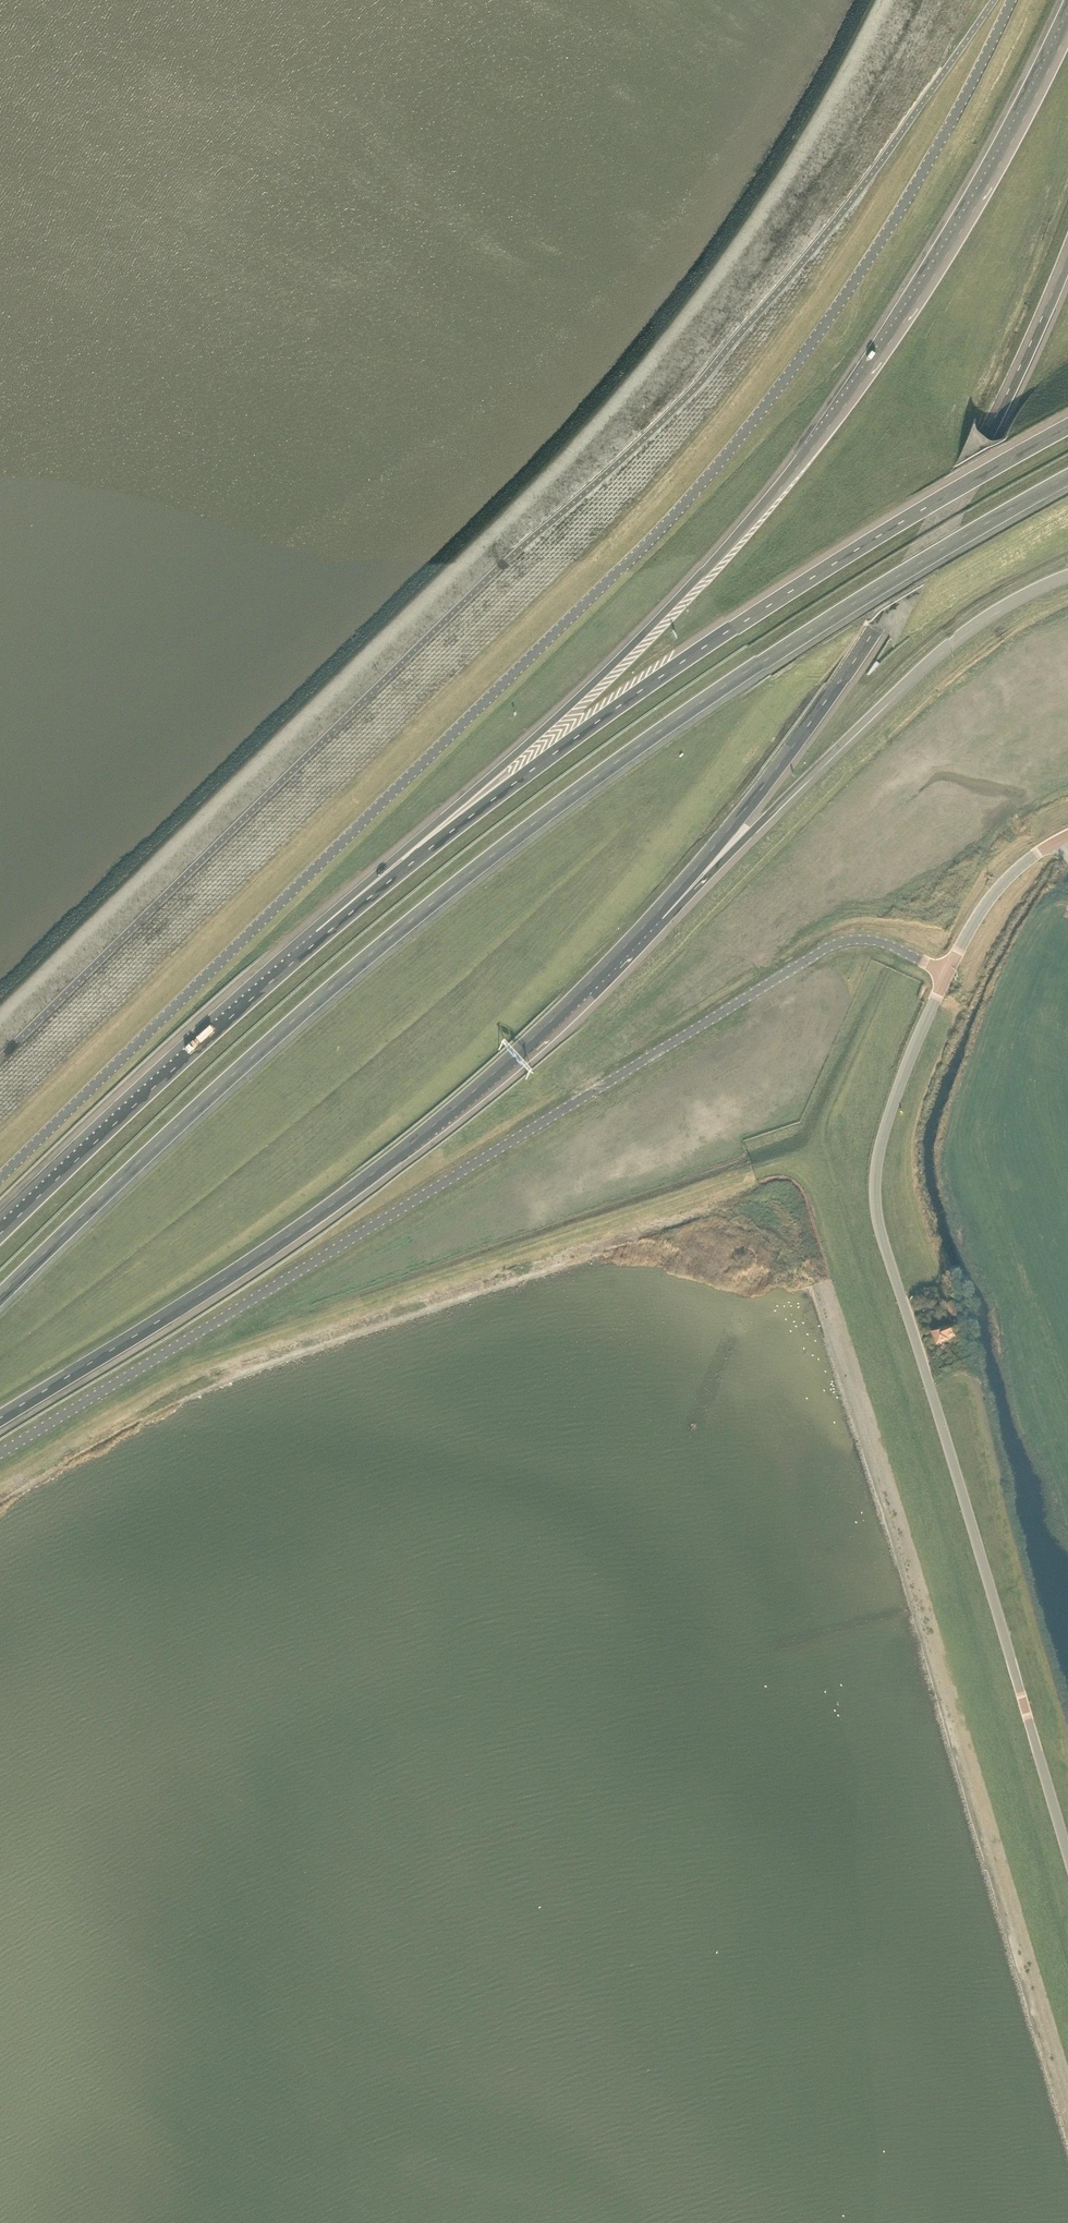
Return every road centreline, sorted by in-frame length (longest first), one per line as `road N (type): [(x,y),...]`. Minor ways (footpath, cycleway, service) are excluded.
road 1 (unclassified): [(0,1180),(611,586),(757,424),(835,315),(947,131),(1012,0)]
road 2 (motorway): [(0,1297),(273,1038),(523,832),(809,631),(1067,478)]
road 3 (motorway): [(1067,29),(932,276),(778,490),(638,640),(319,938)]
road 4 (unclassified): [(0,1454),(827,949),(877,941),(948,974)]
road 5 (tertiary): [(1067,1856),(876,1216),(880,1148),(948,974)]
road 6 (motorway): [(1067,425),(749,617),(543,759),(319,938)]
road 7 (motorway): [(0,1418),(231,1274),(404,1150),(551,1021),(658,912)]
road 8 (motorway): [(658,912),(780,765),(911,575),(991,426),(1067,251)]
road 9 (motorway): [(658,912),(961,634),(1067,574)]
road 10 (motorway): [(319,938),(0,1235)]
road 11 (tertiary): [(948,974),(999,890),(1060,841)]

